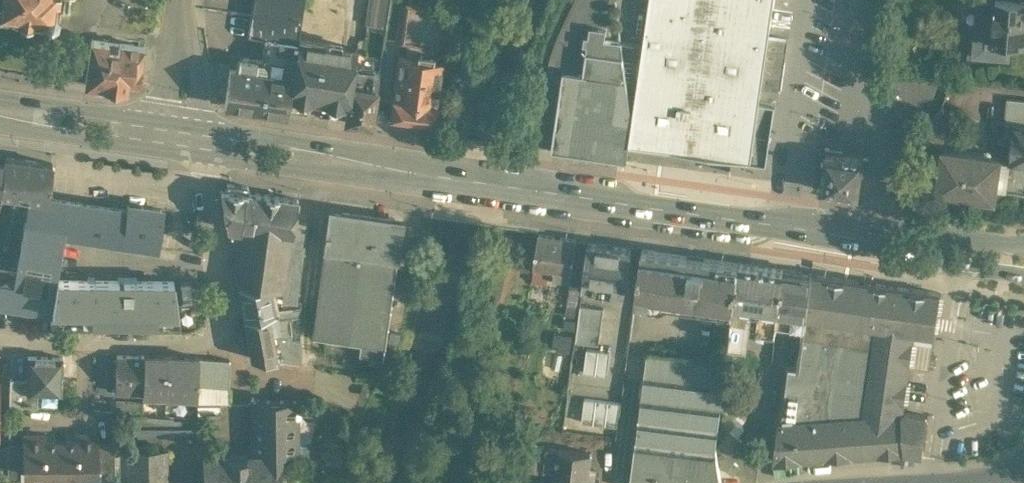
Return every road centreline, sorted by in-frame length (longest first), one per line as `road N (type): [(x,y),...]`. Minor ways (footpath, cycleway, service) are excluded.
road 1 (primary): [(216,139),(897,243)]
road 2 (residential): [(0,347),(211,344),(216,139)]
road 3 (primary): [(0,105),(181,132)]
road 4 (residential): [(181,132),(186,0)]
road 5 (primary): [(897,243),(1023,270)]
road 6 (primary): [(1023,242),(941,237),(897,243)]

